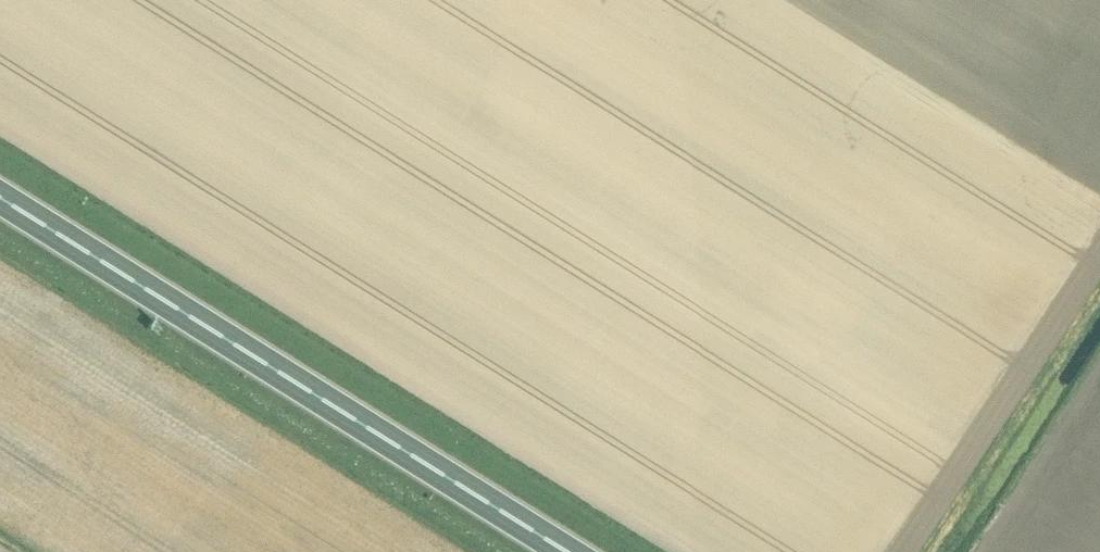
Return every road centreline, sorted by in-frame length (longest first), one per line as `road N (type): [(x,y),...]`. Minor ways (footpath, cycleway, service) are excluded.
road 1 (trunk): [(562,551),(0,200)]

